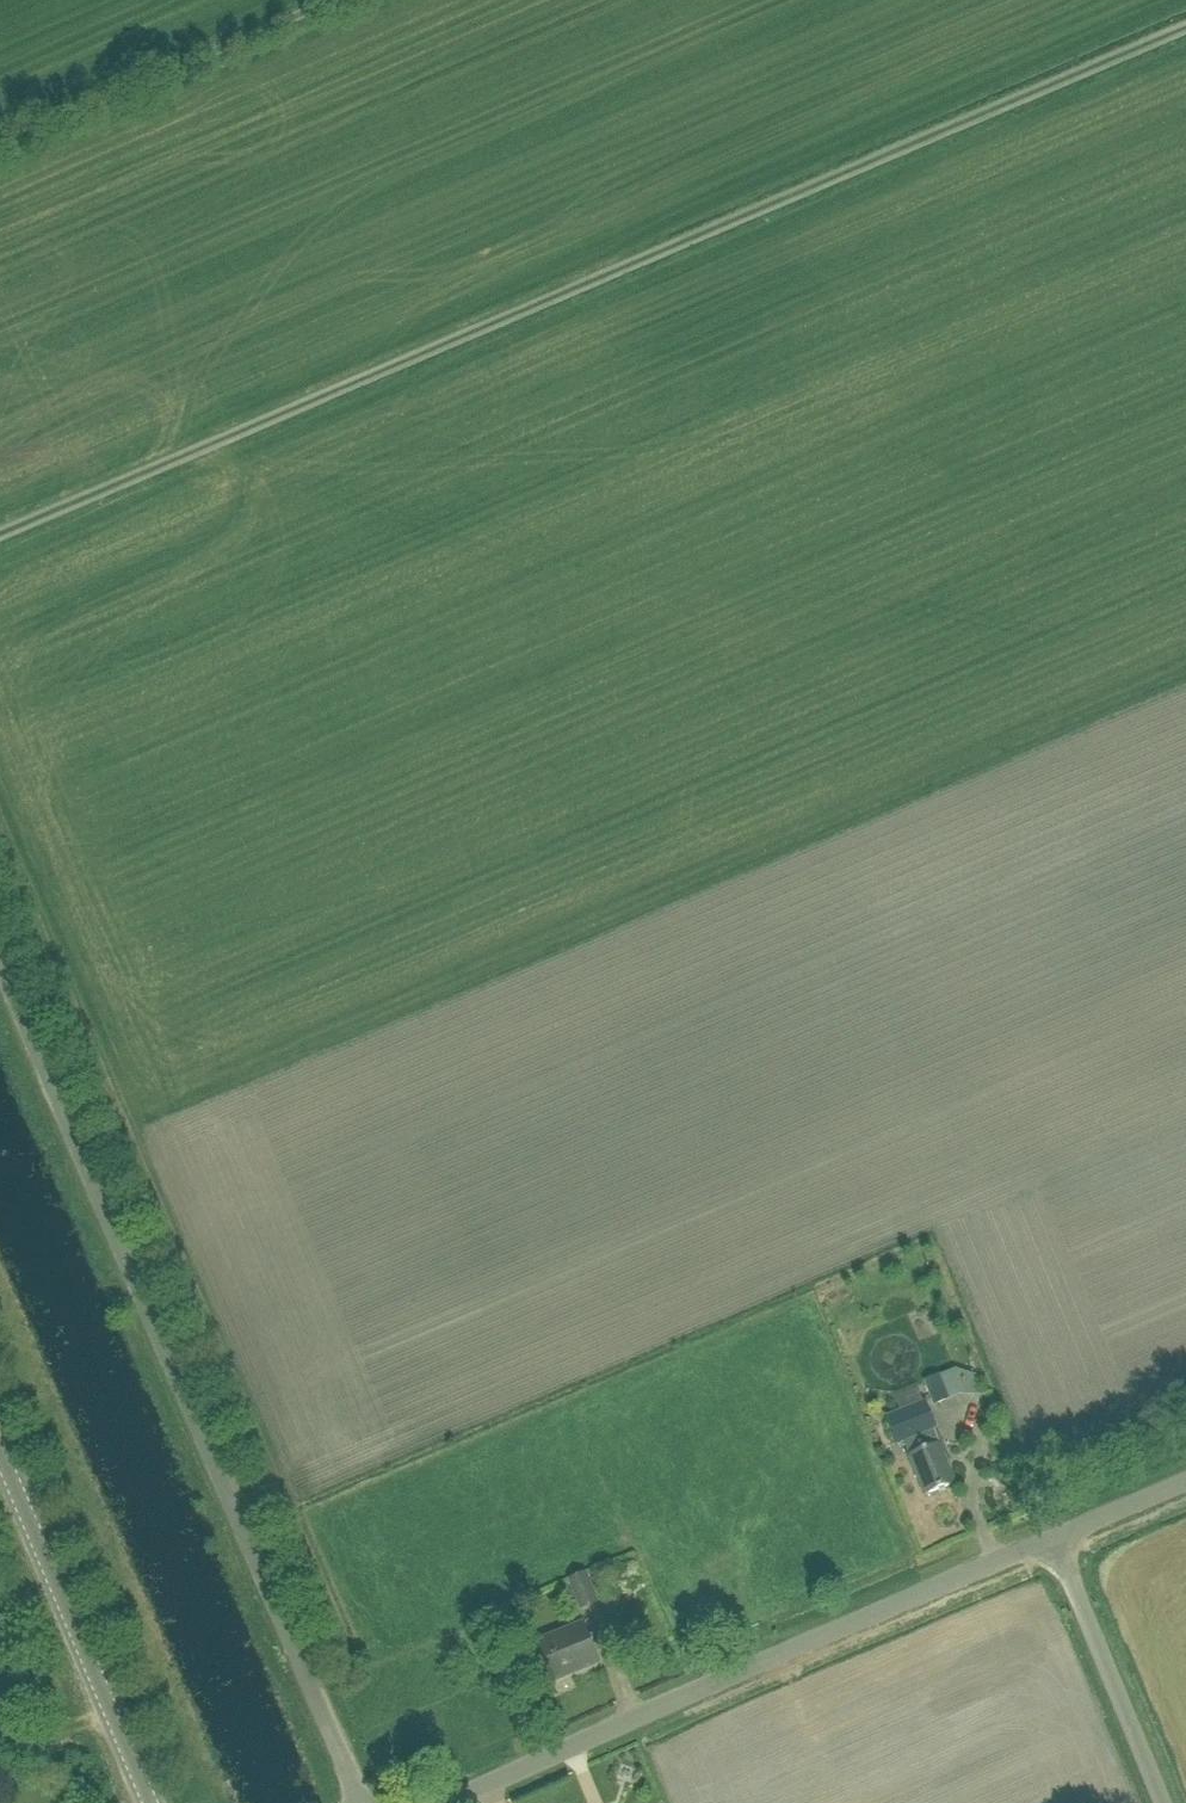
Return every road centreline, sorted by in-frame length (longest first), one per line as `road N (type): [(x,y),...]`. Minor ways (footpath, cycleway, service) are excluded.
road 1 (unclassified): [(357,1802),(0,962)]
road 2 (unclassified): [(448,1802),(1185,1478)]
road 3 (tertiary): [(151,1802),(0,1457)]
road 4 (track): [(0,147),(336,0)]

